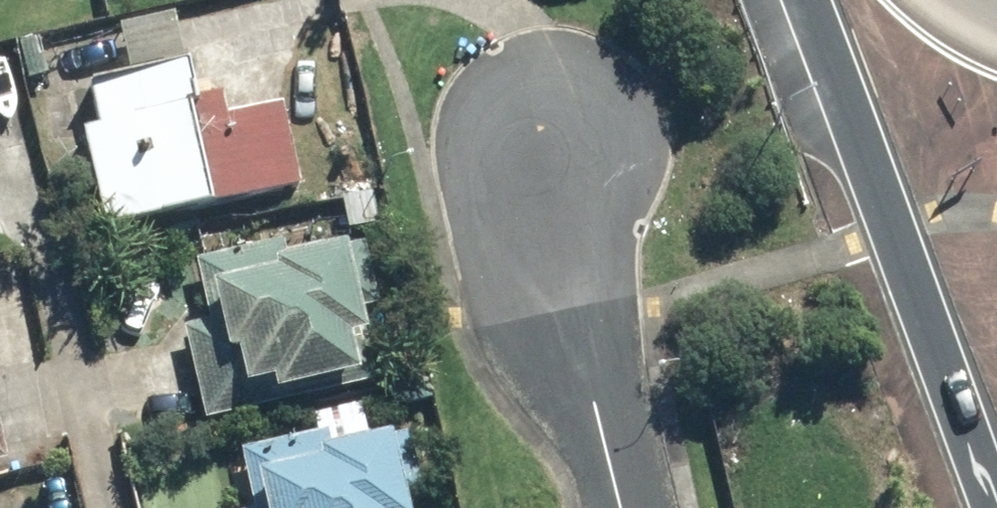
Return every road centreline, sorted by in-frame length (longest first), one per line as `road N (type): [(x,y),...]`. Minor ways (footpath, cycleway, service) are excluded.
road 1 (motorway): [(990,507),(801,0)]
road 2 (residential): [(619,507),(542,182)]

